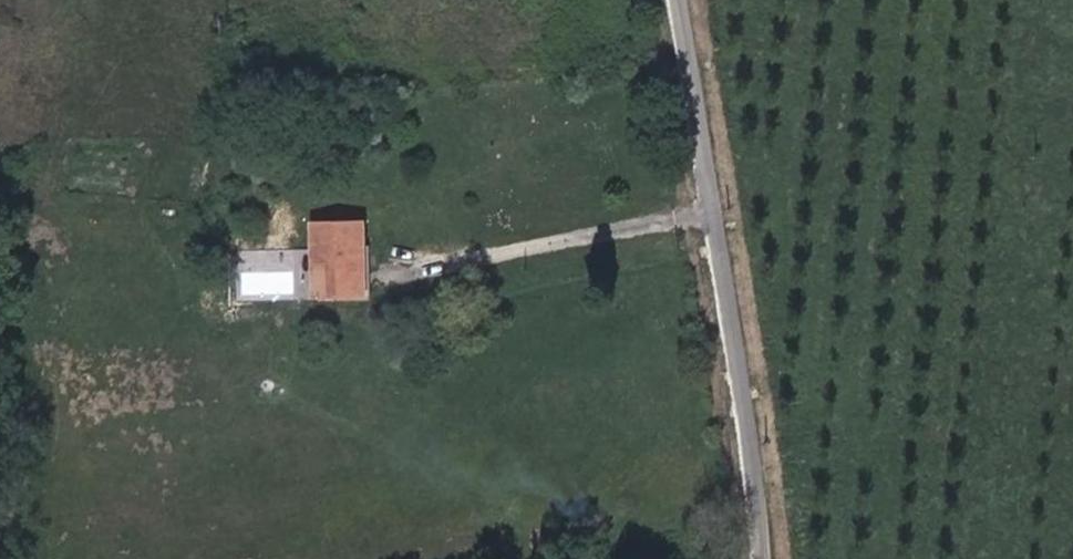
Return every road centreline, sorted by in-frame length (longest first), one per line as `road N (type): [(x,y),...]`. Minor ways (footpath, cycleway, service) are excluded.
road 1 (unclassified): [(676,0),(749,446),(755,558)]

